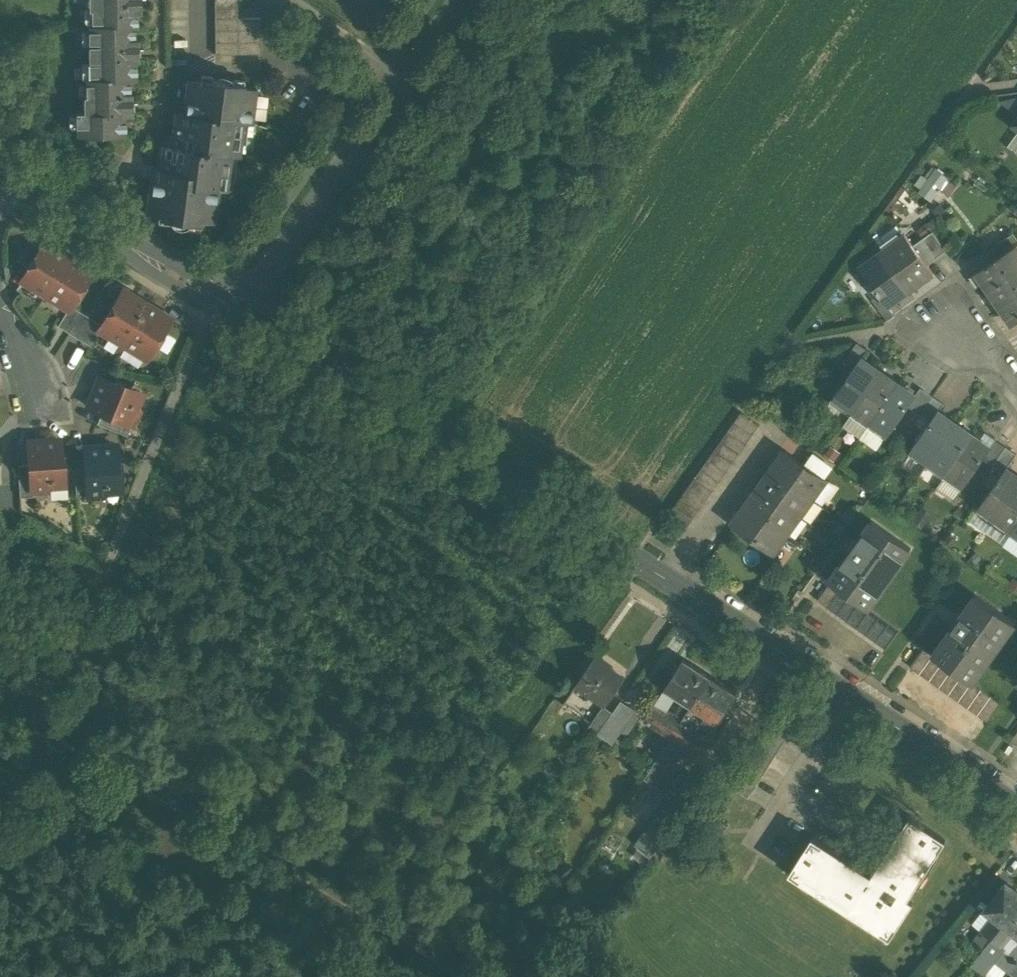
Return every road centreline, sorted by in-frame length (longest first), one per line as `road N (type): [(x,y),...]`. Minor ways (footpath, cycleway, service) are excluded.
road 1 (tertiary): [(1016,808),(533,491)]
road 2 (tertiary): [(456,0),(240,307)]
road 3 (tertiary): [(240,307),(533,491)]
road 4 (tertiary): [(14,175),(240,307)]
road 5 (residential): [(0,296),(46,429)]

